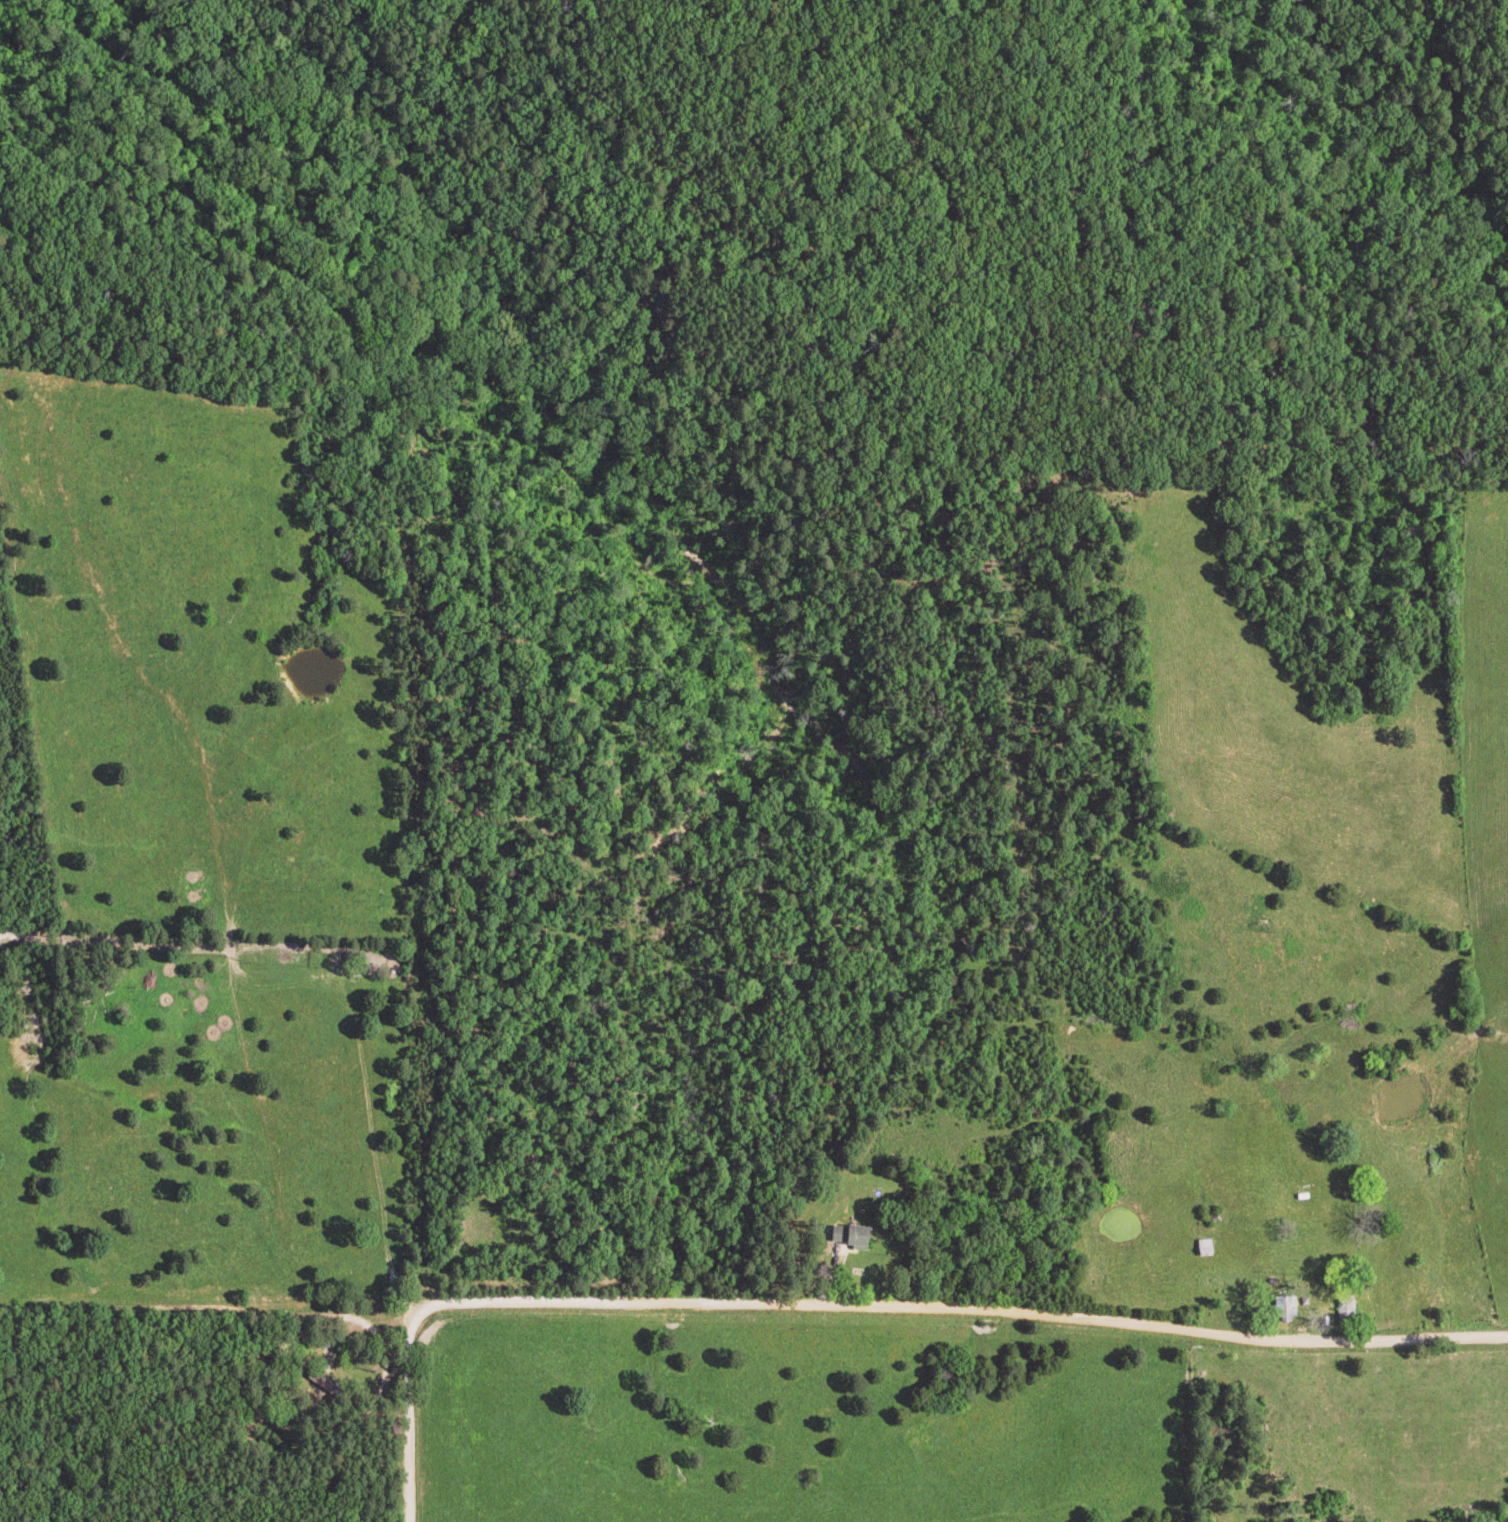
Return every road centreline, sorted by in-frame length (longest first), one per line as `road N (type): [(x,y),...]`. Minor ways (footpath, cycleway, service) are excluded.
road 1 (residential): [(401,1521),(402,1324),(430,1300),(974,1305),(1276,1340),(1507,1337)]
road 2 (track): [(411,1310),(391,1300),(0,1305)]
road 3 (residential): [(1405,1164),(1437,1226),(1419,1338)]
road 4 (residential): [(1267,1339),(1275,1241),(1269,1219),(1215,1235)]

